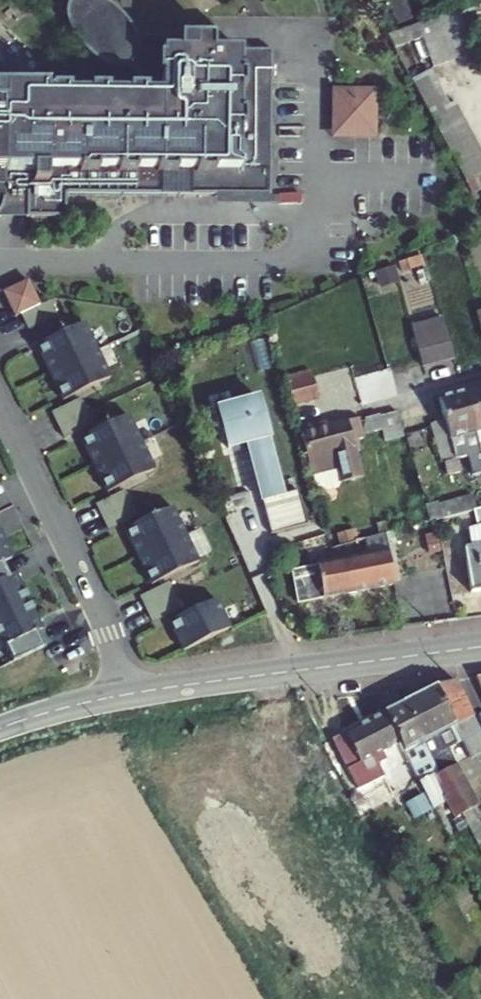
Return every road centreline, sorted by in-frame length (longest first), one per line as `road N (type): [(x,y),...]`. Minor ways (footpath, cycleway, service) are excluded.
road 1 (tertiary): [(124,695),(480,647)]
road 2 (residential): [(124,695),(108,634),(0,403)]
road 3 (tertiary): [(0,728),(124,695)]

